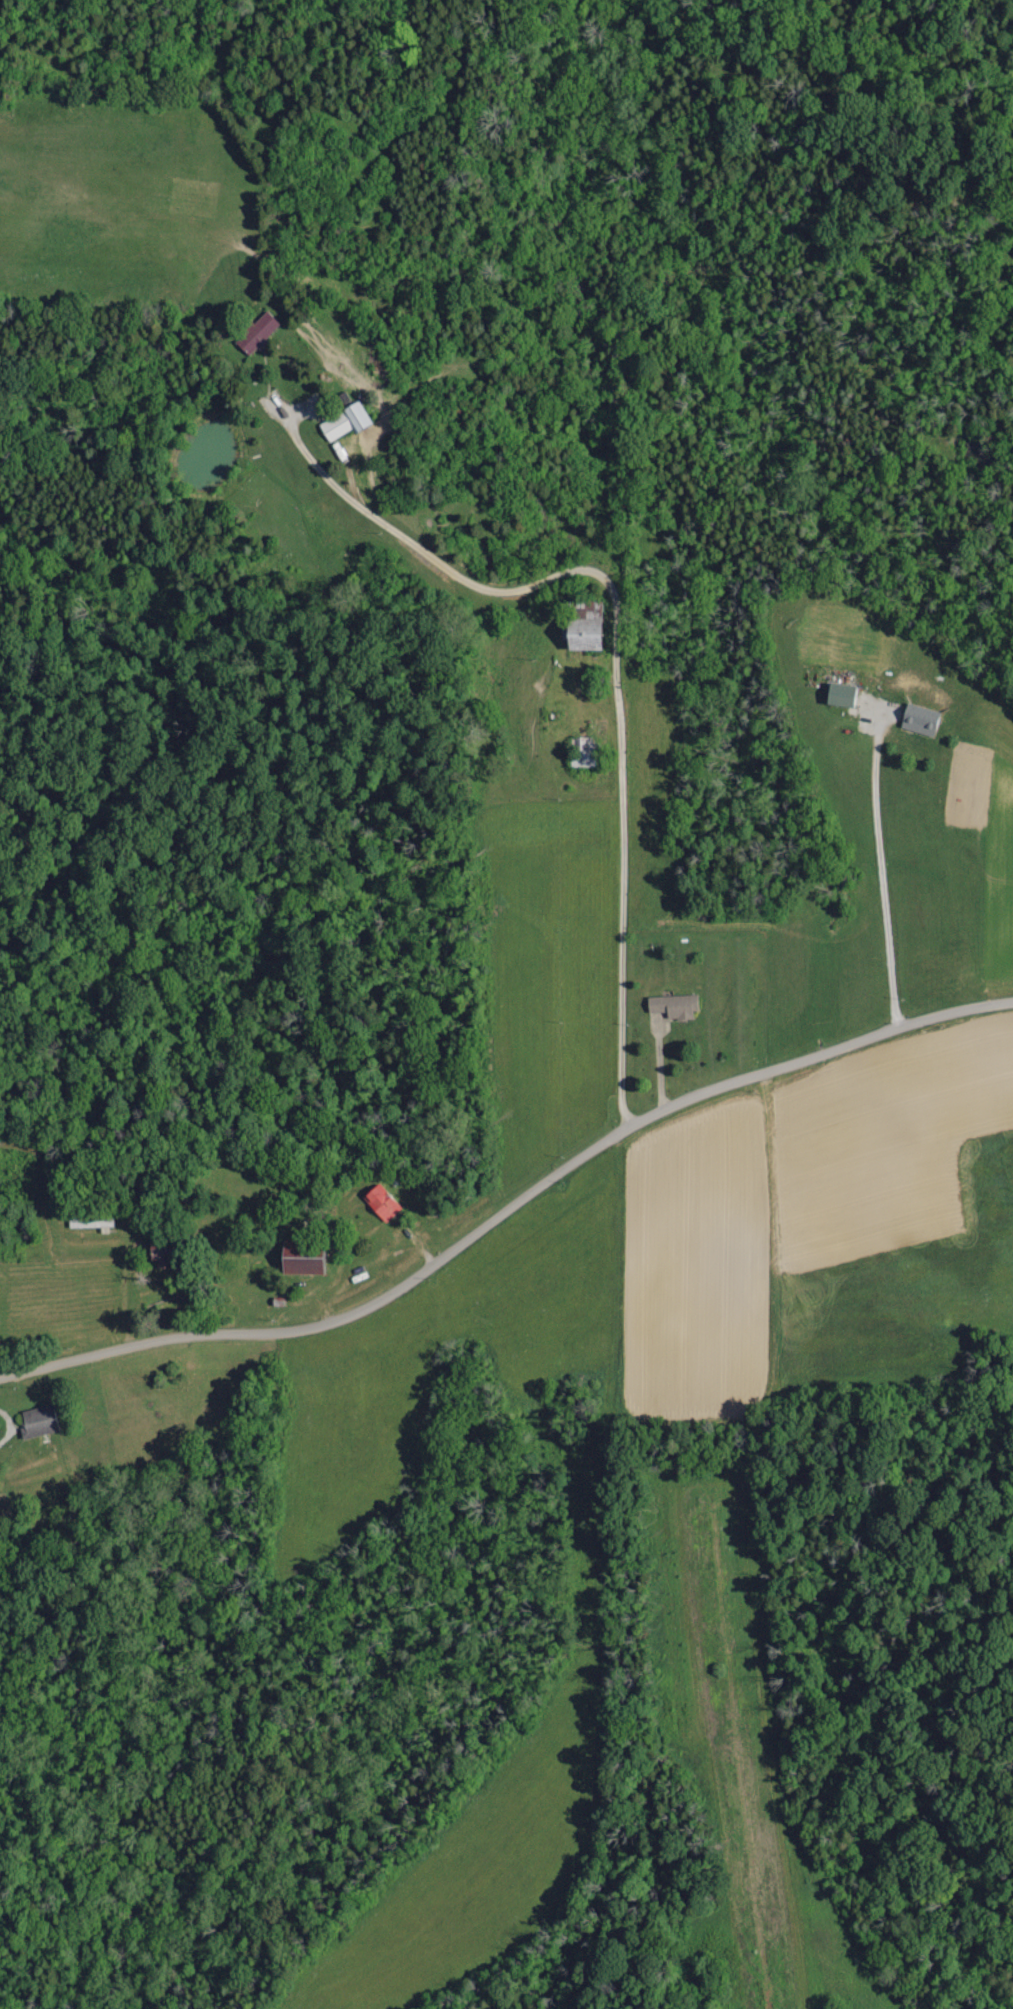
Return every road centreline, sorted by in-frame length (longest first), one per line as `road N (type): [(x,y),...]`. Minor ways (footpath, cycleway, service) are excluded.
road 1 (residential): [(0,1383),(181,1337),(317,1332),(378,1307),(631,1133),(740,1085),(963,1011),(1012,1003)]
road 2 (residential): [(631,1133),(624,1083),(624,605),(608,582),(586,573),(518,595),(462,579),(374,518),(343,457)]

